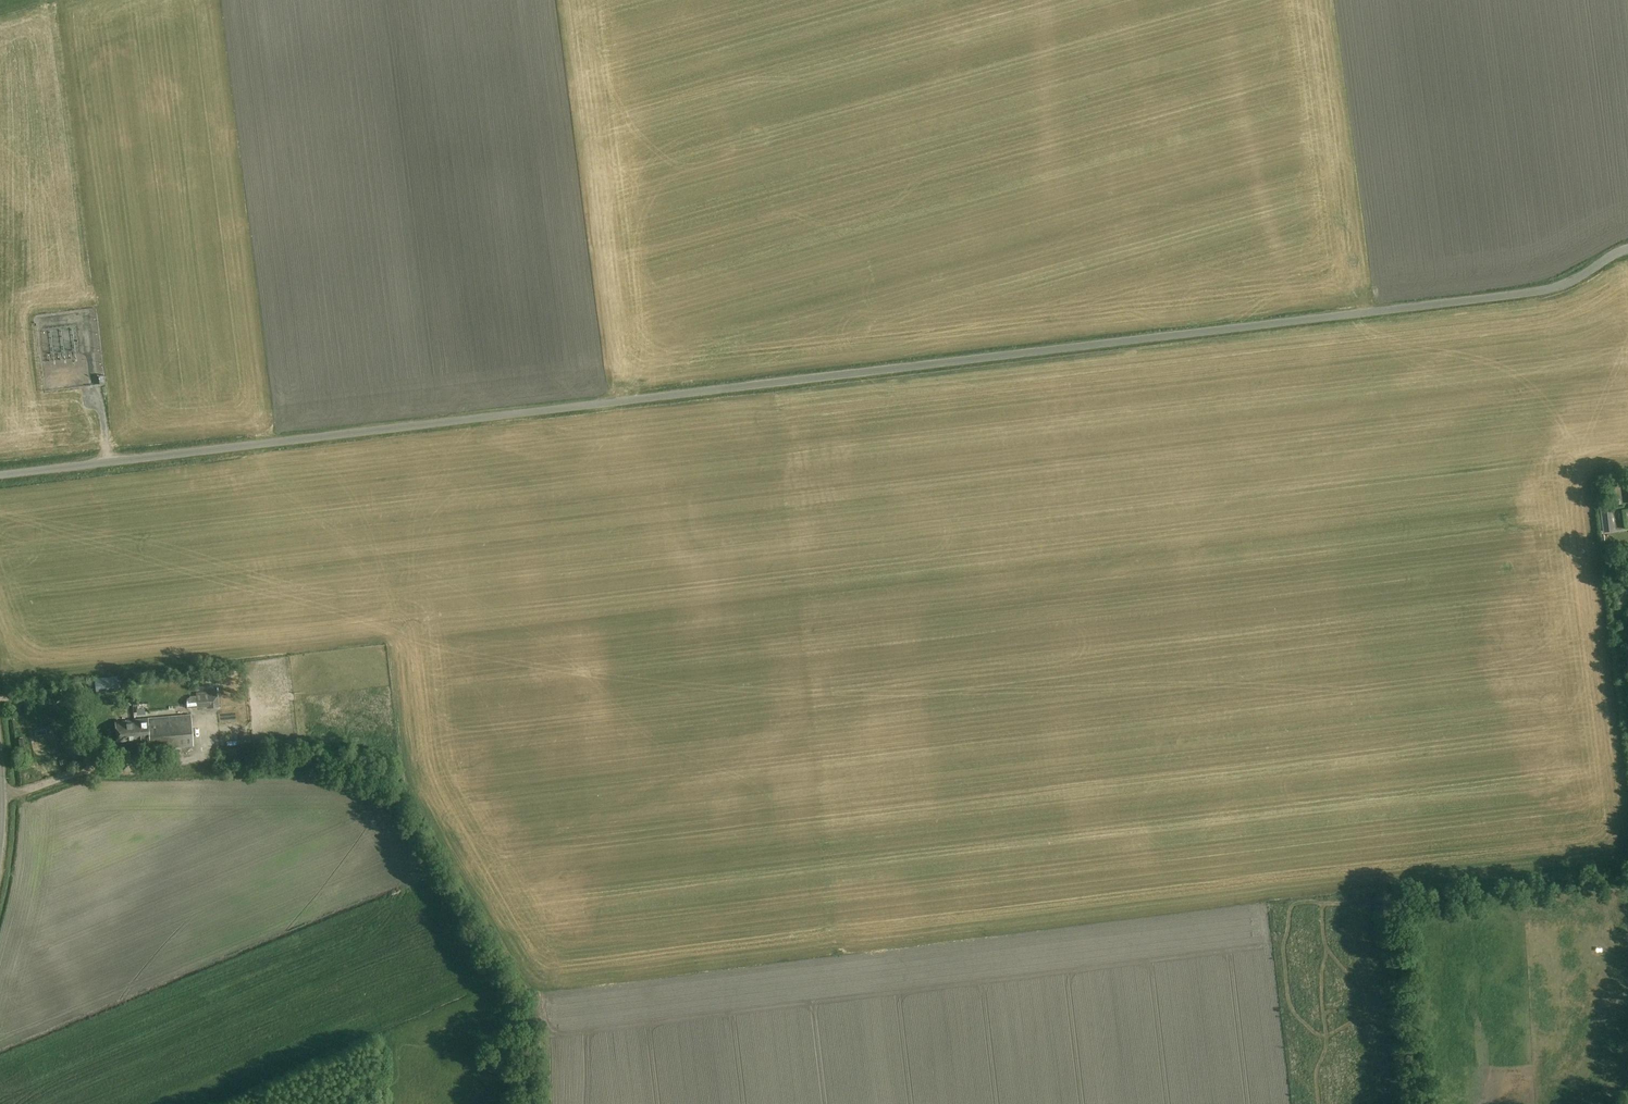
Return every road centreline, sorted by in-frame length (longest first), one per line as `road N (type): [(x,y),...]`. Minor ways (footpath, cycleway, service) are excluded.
road 1 (unclassified): [(0,473),(1468,304),(1544,291),(1627,251)]
road 2 (track): [(3,795),(124,765)]

